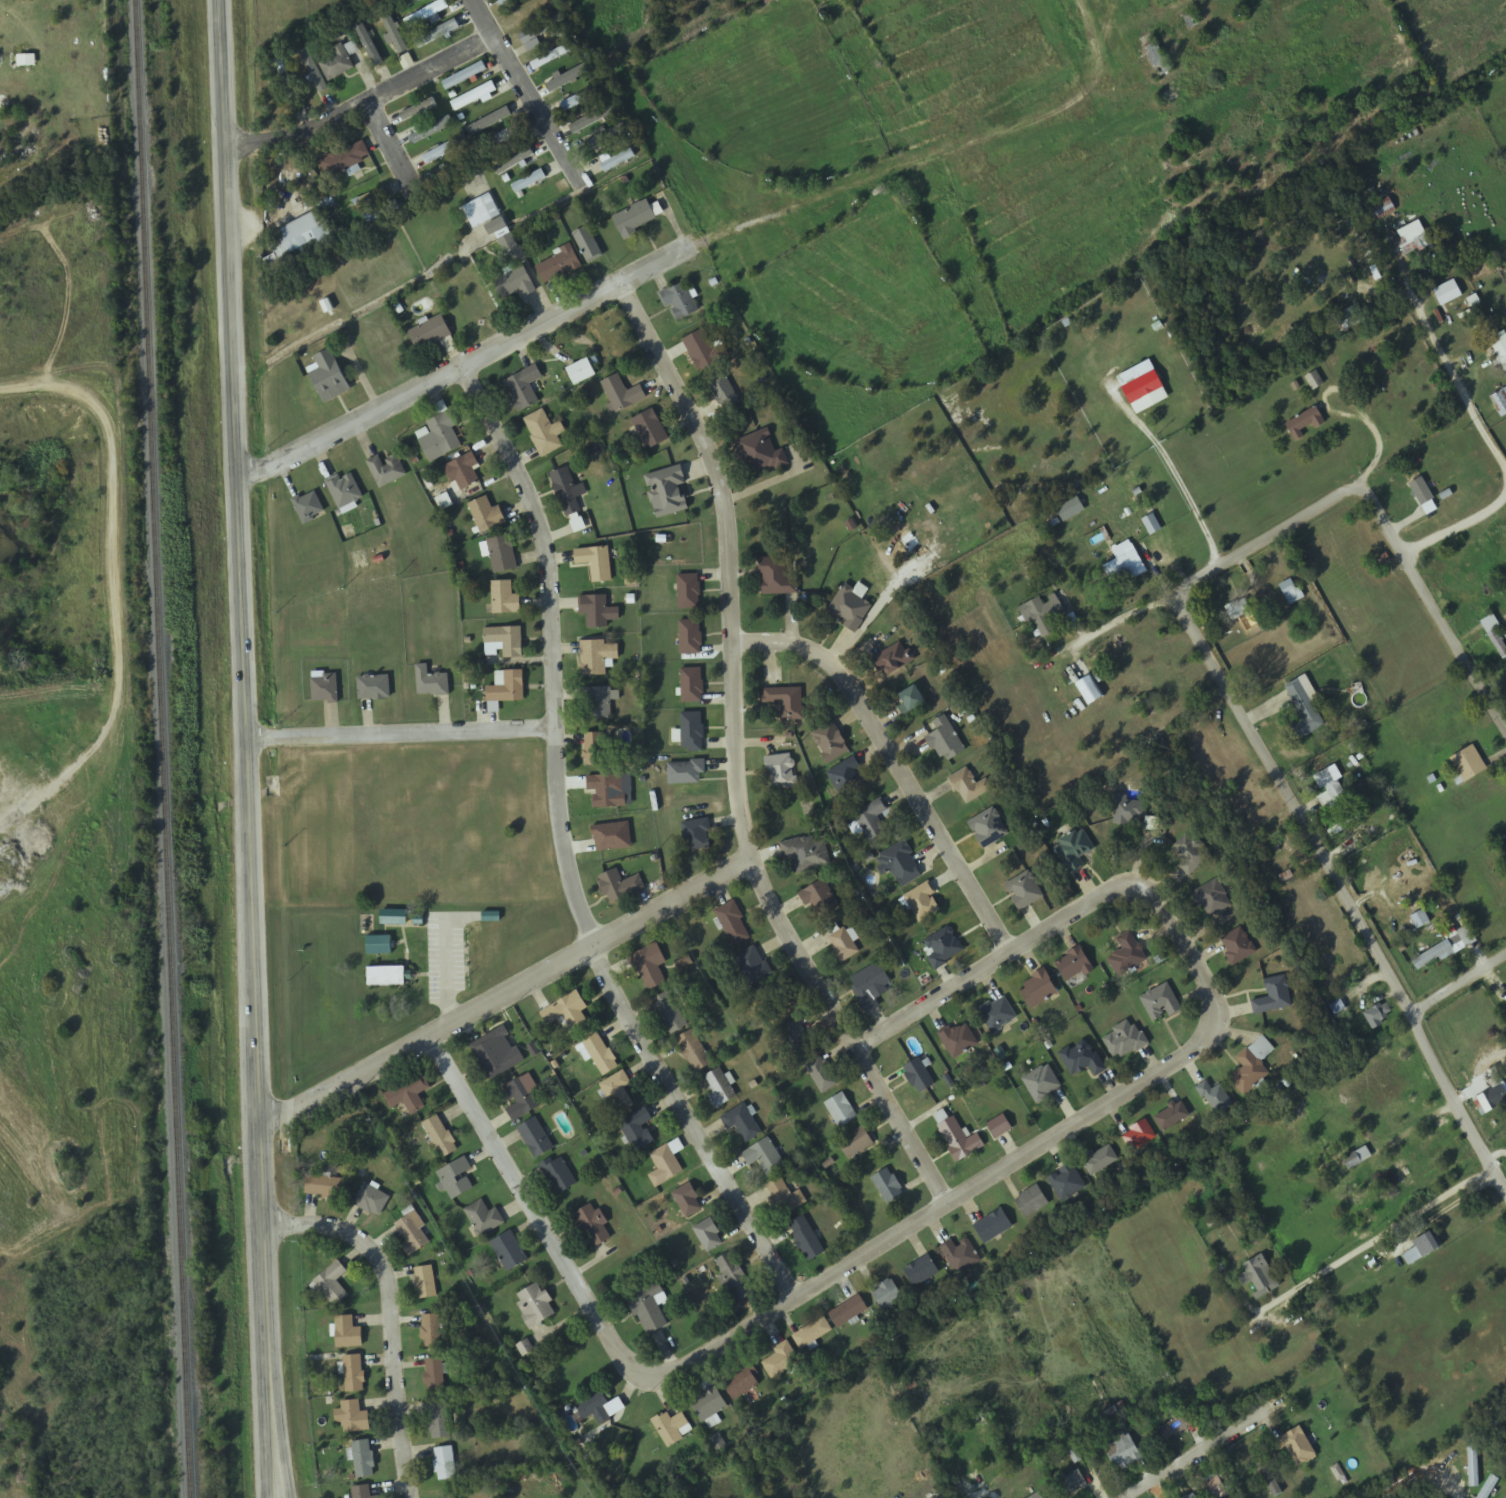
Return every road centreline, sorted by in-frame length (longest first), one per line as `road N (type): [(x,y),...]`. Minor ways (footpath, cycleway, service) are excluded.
road 1 (tertiary): [(220,0),(274,1472)]
road 2 (residential): [(238,480),(689,243),(1061,104),(1096,55),(1077,0)]
road 3 (residential): [(802,1297),(649,1055),(592,945),(564,847),(547,539),(472,360)]
road 4 (residential): [(948,1201),(746,857),(741,644),(719,470),(623,277)]
road 5 (residential): [(639,1378),(676,1372),(1208,1040),(1212,994)]
road 6 (residential): [(1505,1192),(1175,594)]
road 7 (residential): [(255,1120),(427,1039),(746,857)]
road 8 (residential): [(1505,723),(1361,483),(1175,594)]
road 9 (residential): [(1116,1497),(1505,1243)]
road 10 (residential): [(1212,994),(1184,934),(1139,883),(856,1039)]
road 11 (residential): [(741,644),(801,647),(843,671),(1007,951)]
road 12 (residential): [(639,1378),(427,1039)]
road 13 (residential): [(414,1497),(388,1273),(337,1223),(259,1224)]
road 14 (residential): [(241,730),(415,733),(556,721)]
road 15 (residential): [(1505,467),(1402,268)]

